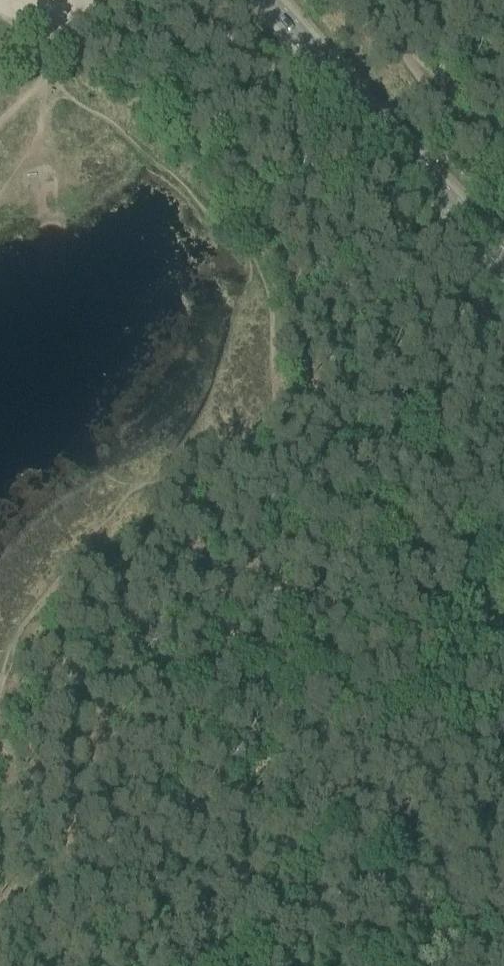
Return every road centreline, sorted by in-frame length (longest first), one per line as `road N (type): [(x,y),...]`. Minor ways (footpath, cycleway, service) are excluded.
road 1 (tertiary): [(503,262),(268,0)]
road 2 (residential): [(503,717),(472,651),(473,616),(503,581)]

